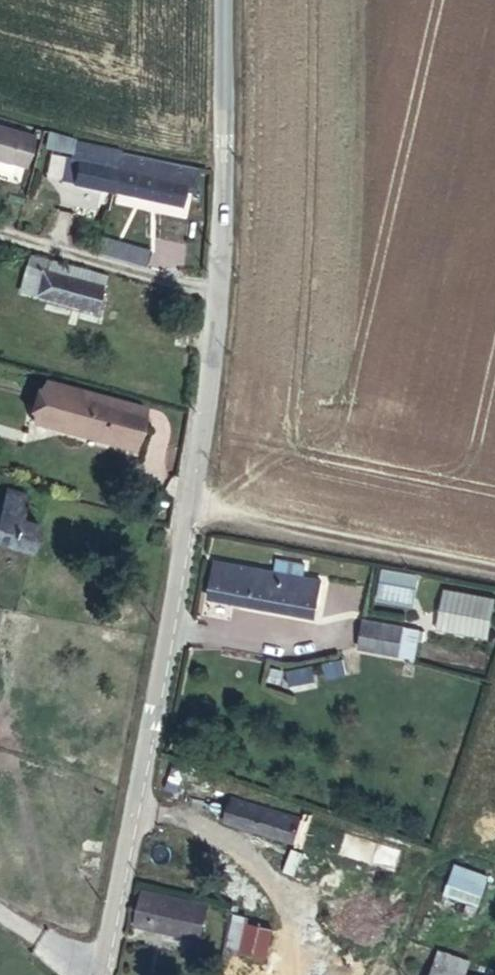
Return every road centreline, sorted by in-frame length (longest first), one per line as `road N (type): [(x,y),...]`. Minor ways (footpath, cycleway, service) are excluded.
road 1 (unclassified): [(102,974),(218,296)]
road 2 (unclassified): [(218,296),(231,0)]
road 3 (residential): [(218,296),(0,233)]

